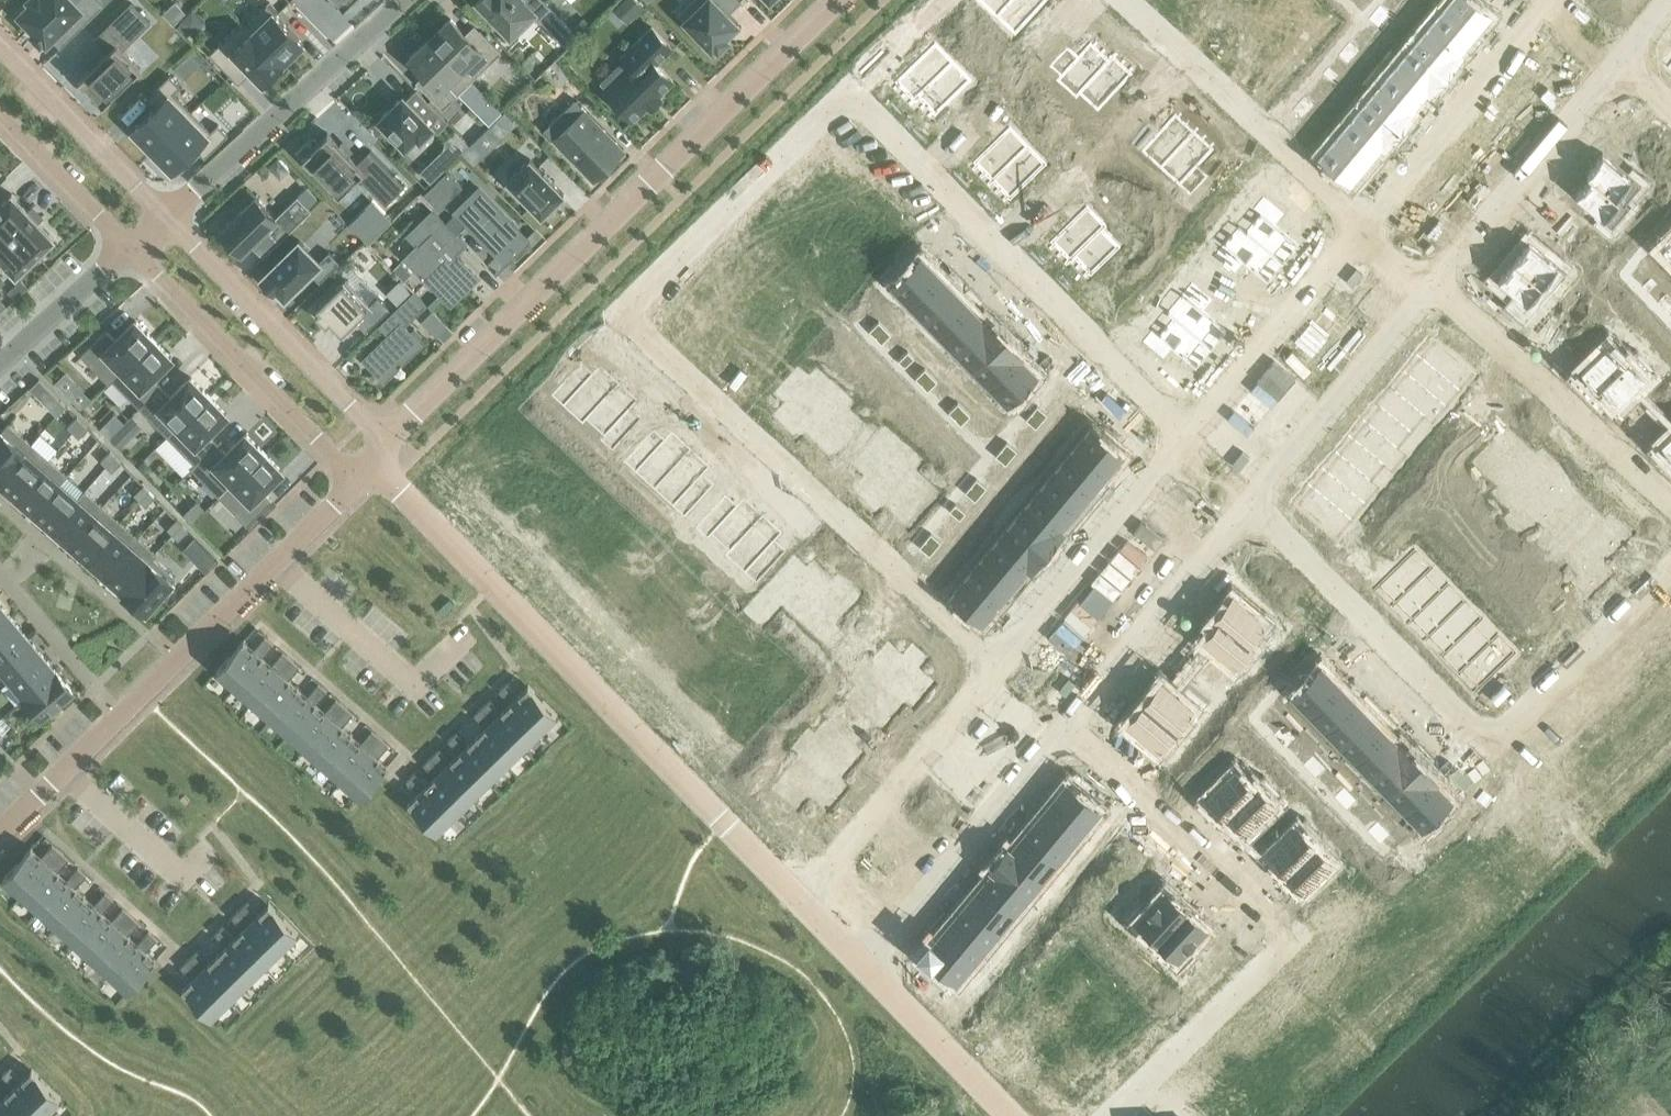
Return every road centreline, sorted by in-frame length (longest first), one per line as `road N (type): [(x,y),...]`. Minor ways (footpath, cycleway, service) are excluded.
road 1 (residential): [(1125,0),(1361,220),(1191,434),(848,97),(632,325),(996,657),(800,901)]
road 2 (residential): [(1670,566),(1488,745),(1250,506),(1066,730)]
road 3 (residential): [(1670,112),(1622,63),(1428,285),(1670,503)]
road 4 (residential): [(386,449),(840,0)]
road 5 (residential): [(800,901),(370,465)]
road 6 (residential): [(1066,730),(1295,934),(1107,1115)]
road 7 (residential): [(0,827),(355,481)]
road 8 (residential): [(128,247),(355,481)]
road 9 (residential): [(164,221),(403,0)]
road 10 (residential): [(386,449),(164,221)]
road 11 (residential): [(1066,730),(864,965)]
road 12 (residential): [(164,221),(0,52)]
road 13 (residential): [(1006,1115),(864,965)]
road 14 (residential): [(0,116),(128,247)]
road 15 (residential): [(0,367),(128,247)]

